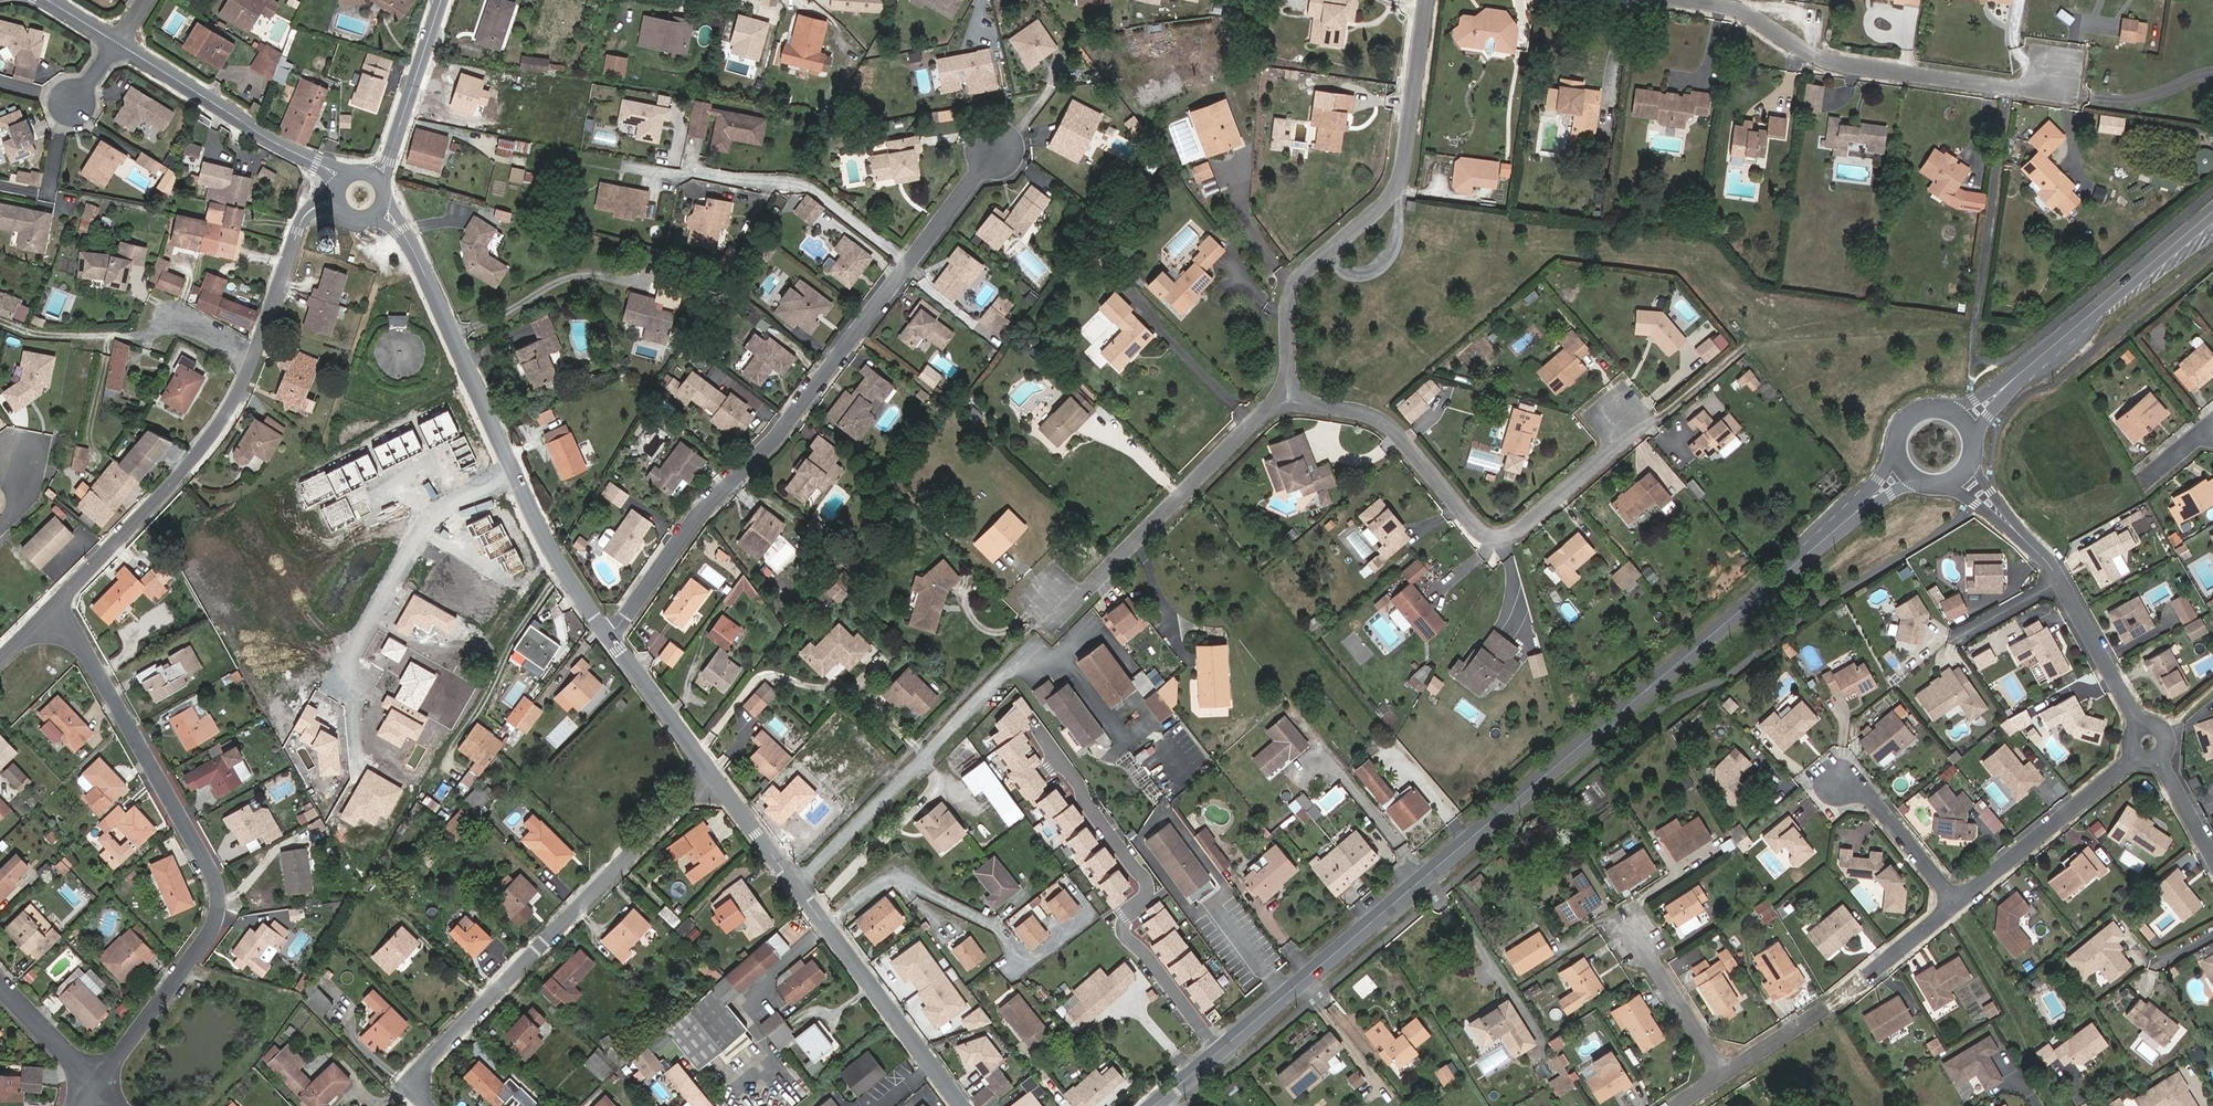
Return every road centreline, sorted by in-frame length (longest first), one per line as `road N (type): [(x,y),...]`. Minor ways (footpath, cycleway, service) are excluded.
road 1 (primary): [(1852,516),(1219,1052)]
road 2 (residential): [(610,634),(699,515),(785,427),(993,150)]
road 3 (residential): [(100,1084),(212,934),(220,898),(215,876),(59,602)]
road 4 (residential): [(431,1105),(424,1063),(714,776)]
road 5 (residential): [(1626,418),(1609,450),(1512,533),(1492,536),(1476,529),(1386,425),(1288,393)]
road 6 (residential): [(1429,0),(1405,174),(1398,193),(1298,283),(1289,313),(1288,393)]
road 7 (unclassified): [(1219,1052),(1126,937),(1124,919),(1146,897),(1142,875),(1038,730)]
road 8 (residential): [(2054,74),(2027,92),(1834,64),(1743,13),(1683,0)]
road 9 (residential): [(1038,642),(796,885)]
road 10 (residential): [(1288,393),(1085,593),(1052,609)]
road 11 (residential): [(59,602),(194,459),(255,352)]
road 12 (residential): [(518,479),(403,230),(381,212)]
road 13 (residential): [(965,1105),(796,885)]
road 14 (residential): [(341,183),(118,44)]
road 15 (primary): [(2212,212),(2023,371)]
road 16 (residential): [(2138,756),(1954,903)]
road 17 (residential): [(2029,544),(2062,578),(2138,727)]
road 18 (residential): [(381,182),(441,0)]
road 19 (residential): [(610,634),(566,574),(518,479)]
road 20 (residential): [(255,352),(306,217),(338,203)]
road 21 (residential): [(714,776),(610,634)]
road 22 (residential): [(1954,903),(1872,798),(1839,777)]
road 23 (residential): [(1725,1071),(1634,931)]
road 24 (residential): [(423,533),(344,671)]
road 25 (residential): [(100,1084),(0,984)]
road 26 (residential): [(796,885),(714,776)]
road 27 (residential): [(463,500),(436,465),(413,467),(352,497)]
road 28 (residential): [(1831,1004),(1725,1071)]
road 29 (residential): [(1954,903),(1860,981)]

